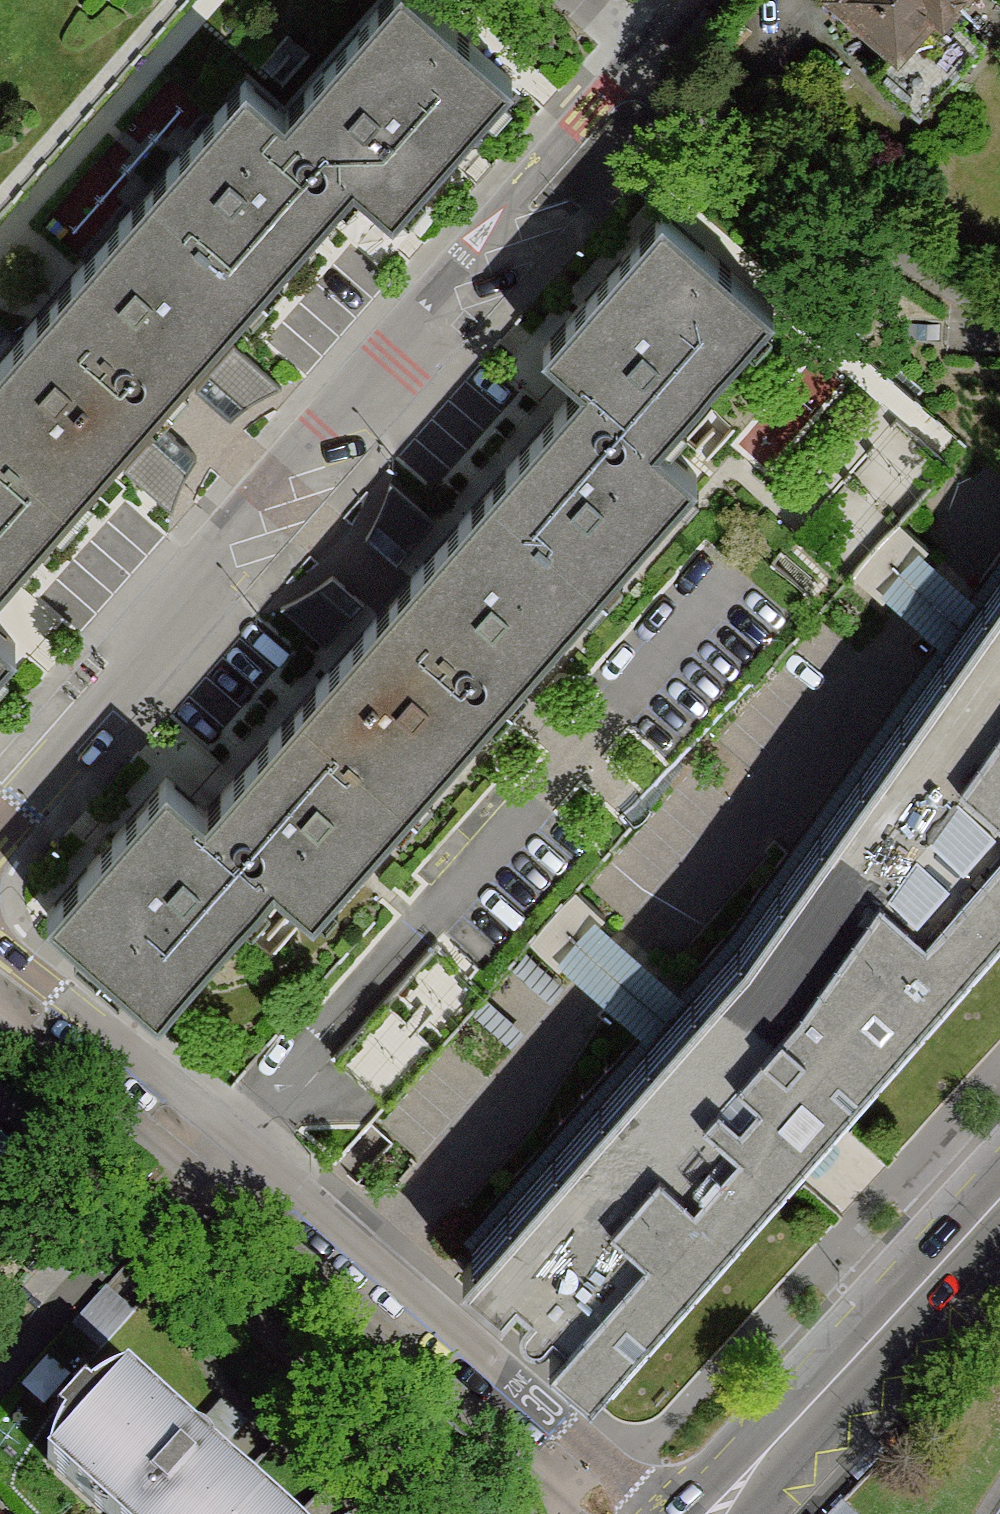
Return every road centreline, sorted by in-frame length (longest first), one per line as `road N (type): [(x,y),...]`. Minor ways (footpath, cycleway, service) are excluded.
road 1 (residential): [(0,829),(132,678),(199,557),(694,0)]
road 2 (residential): [(676,1513),(0,950)]
road 3 (primary): [(999,1213),(726,1513)]

